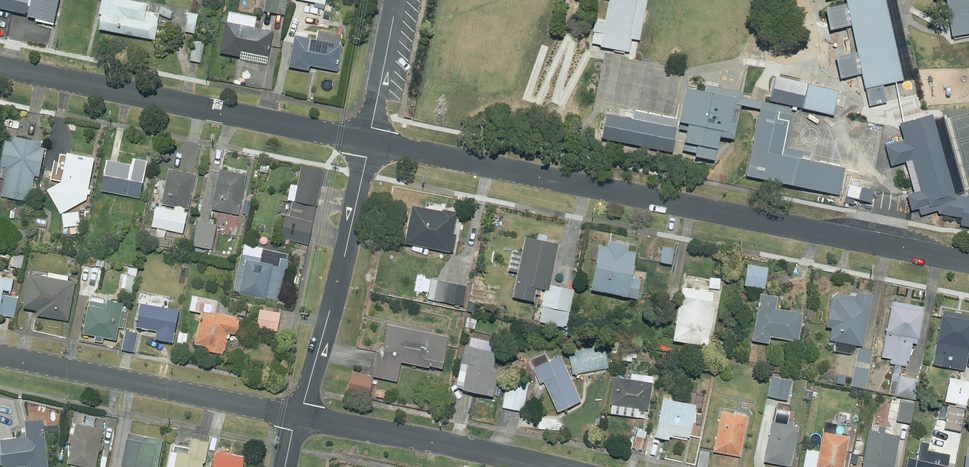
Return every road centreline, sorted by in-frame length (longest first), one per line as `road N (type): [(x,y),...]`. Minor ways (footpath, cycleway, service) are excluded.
road 1 (residential): [(369,141),(968,261)]
road 2 (residential): [(0,67),(369,141)]
road 3 (residential): [(0,355),(302,415)]
road 4 (residential): [(302,415),(369,141)]
road 5 (residential): [(302,415),(538,466)]
road 6 (residential): [(369,141),(397,0)]

